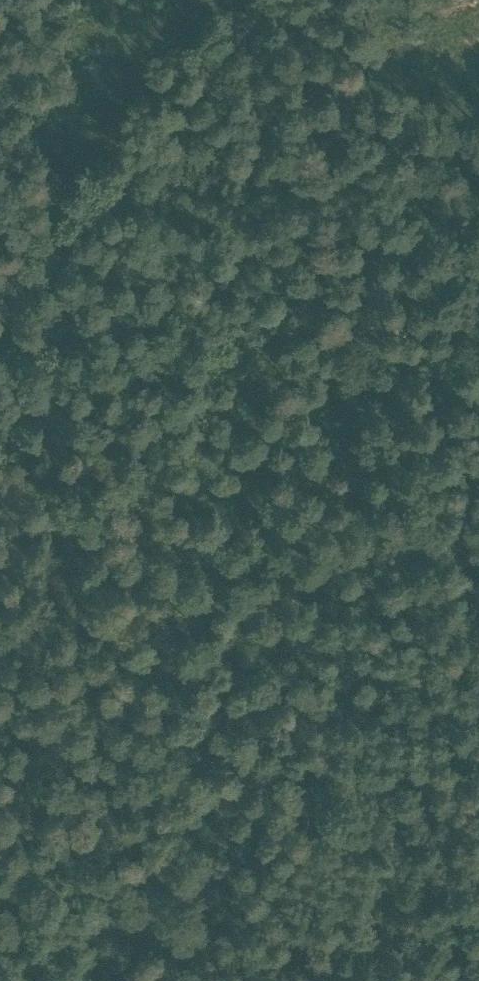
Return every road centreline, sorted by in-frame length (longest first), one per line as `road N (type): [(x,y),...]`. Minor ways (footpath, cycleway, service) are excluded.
road 1 (track): [(478,329),(0,340)]
road 2 (unclassified): [(0,309),(263,0)]

